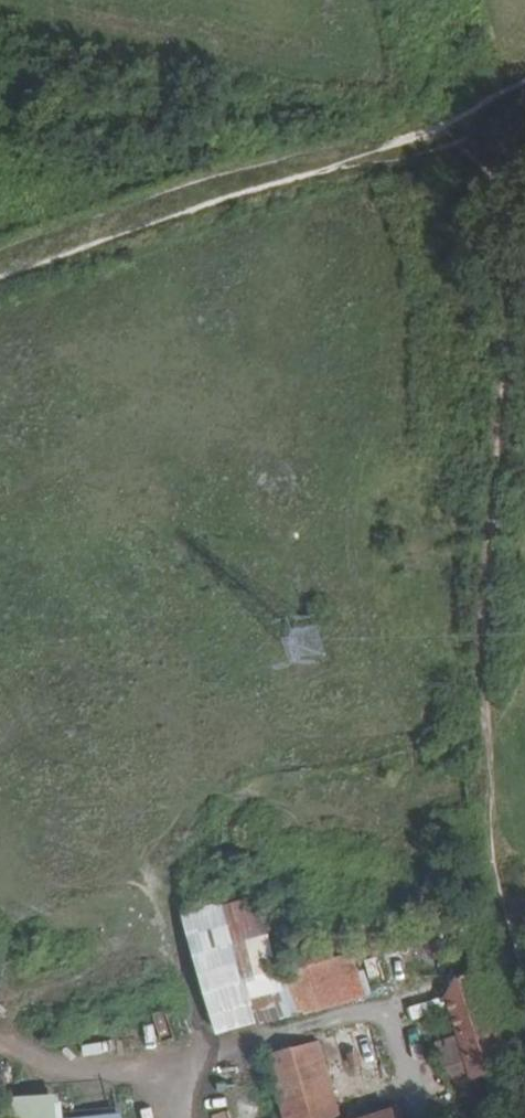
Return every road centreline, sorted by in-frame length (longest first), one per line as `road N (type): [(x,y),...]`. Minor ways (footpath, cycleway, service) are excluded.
road 1 (track): [(500,116),(476,768),(524,1028)]
road 2 (track): [(0,92),(336,147)]

